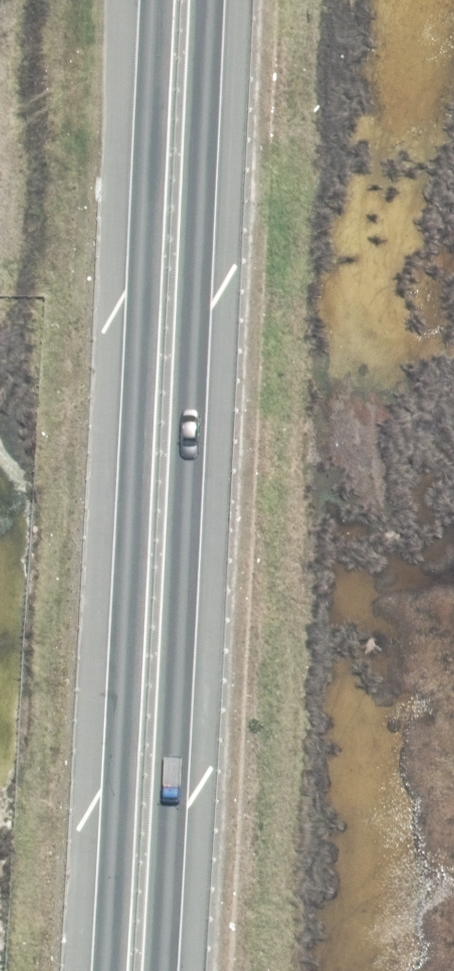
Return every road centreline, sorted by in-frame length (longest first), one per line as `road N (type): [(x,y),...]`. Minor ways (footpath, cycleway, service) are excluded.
road 1 (trunk): [(207,0),(152,970)]
road 2 (trunk): [(96,970),(139,0)]

